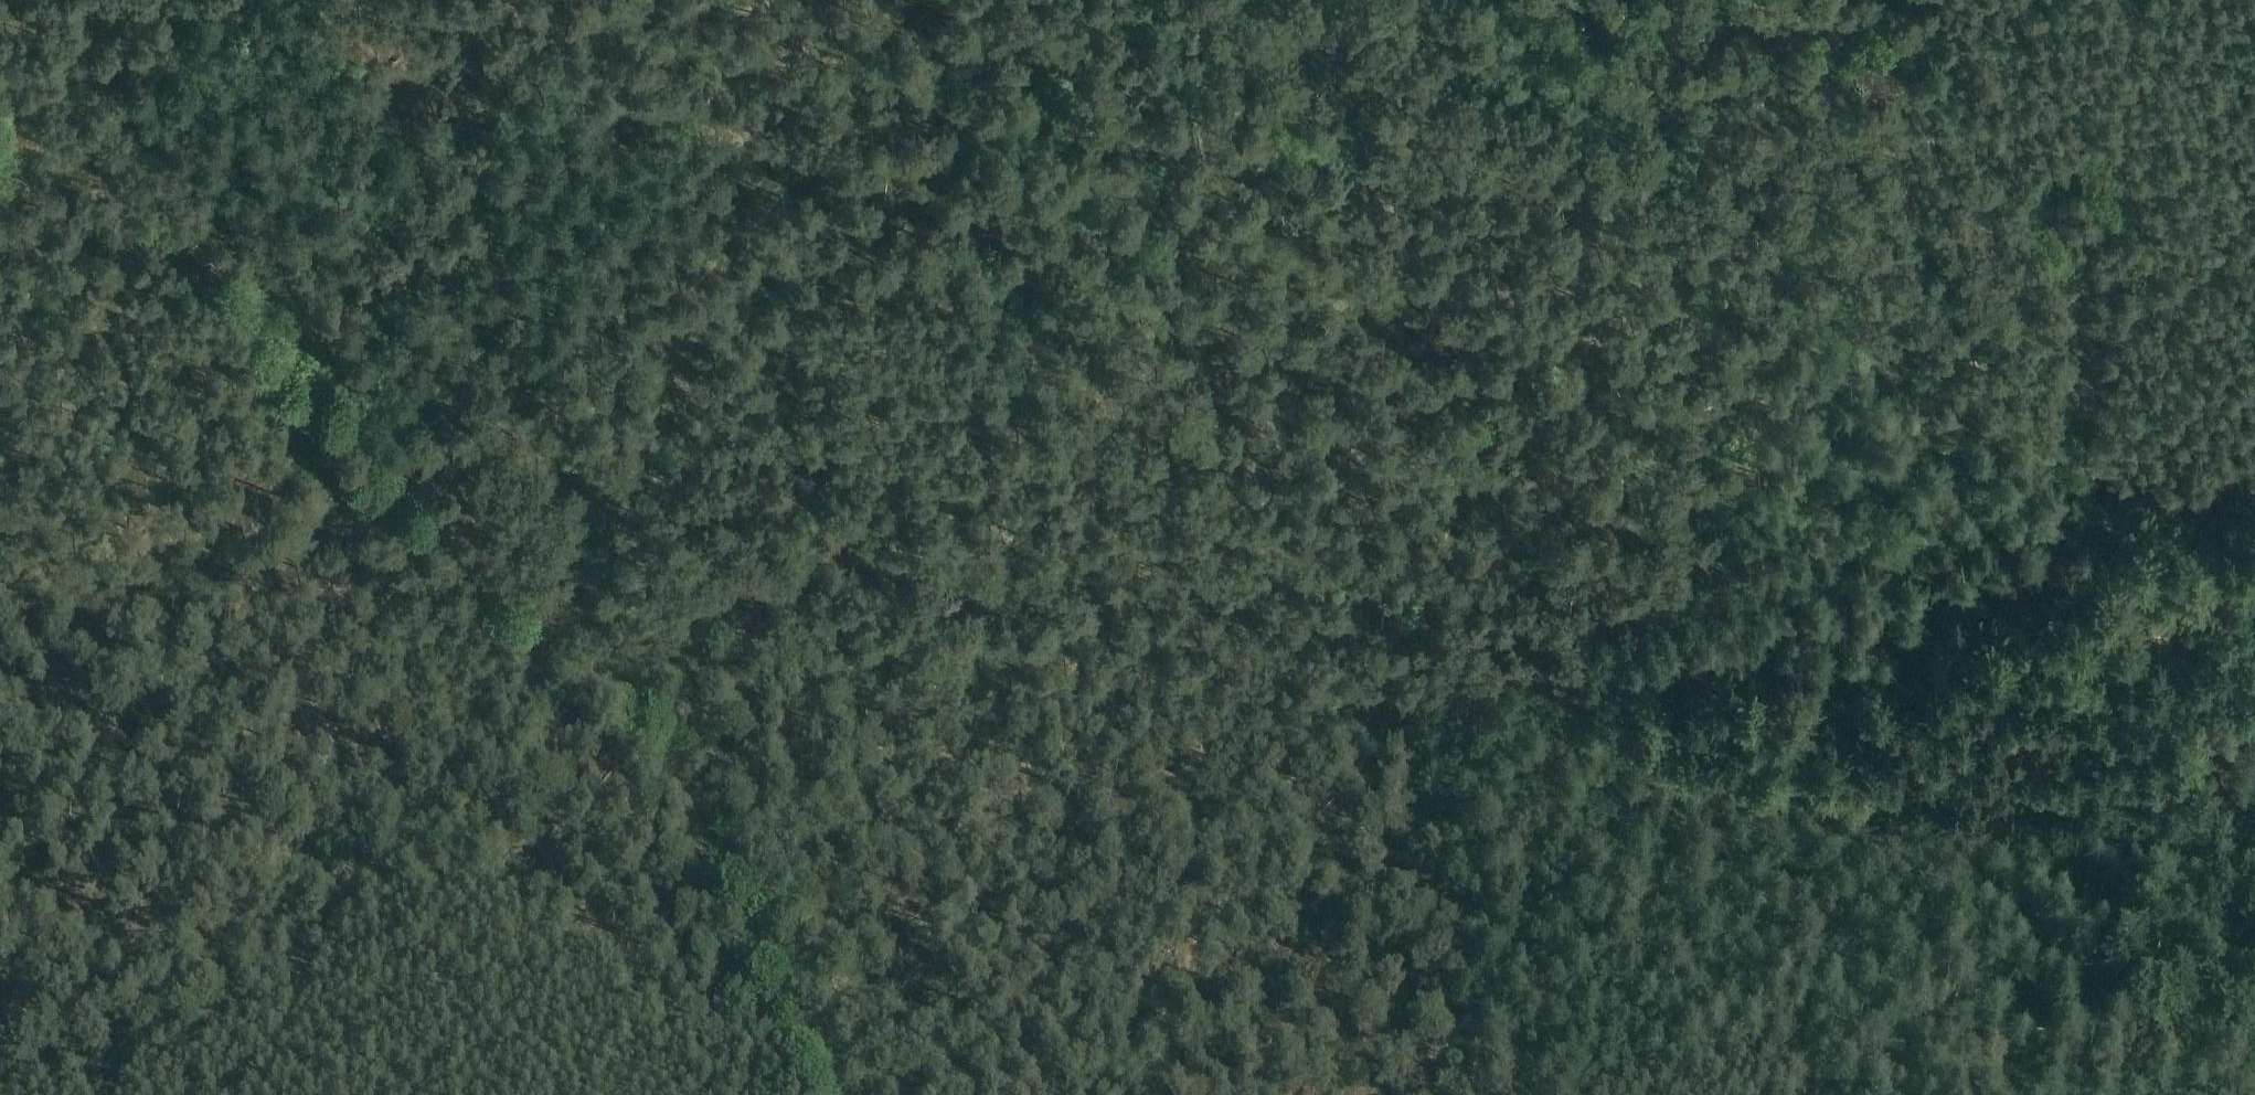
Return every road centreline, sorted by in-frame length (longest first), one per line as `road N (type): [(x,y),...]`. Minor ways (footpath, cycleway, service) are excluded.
road 1 (track): [(980,0),(1178,118),(1284,159),(1365,168),(1418,266),(1445,290),(1485,306),(1594,312),(1670,275),(1762,282),(1790,276),(1904,313),(2065,437)]
road 2 (track): [(563,618),(162,203),(115,164),(0,129)]
road 3 (track): [(856,1094),(740,849),(626,685),(563,618)]
road 4 (track): [(563,618),(339,949),(276,1094)]
road 5 (track): [(2103,520),(2254,868)]
road 6 (track): [(0,111),(197,0)]

